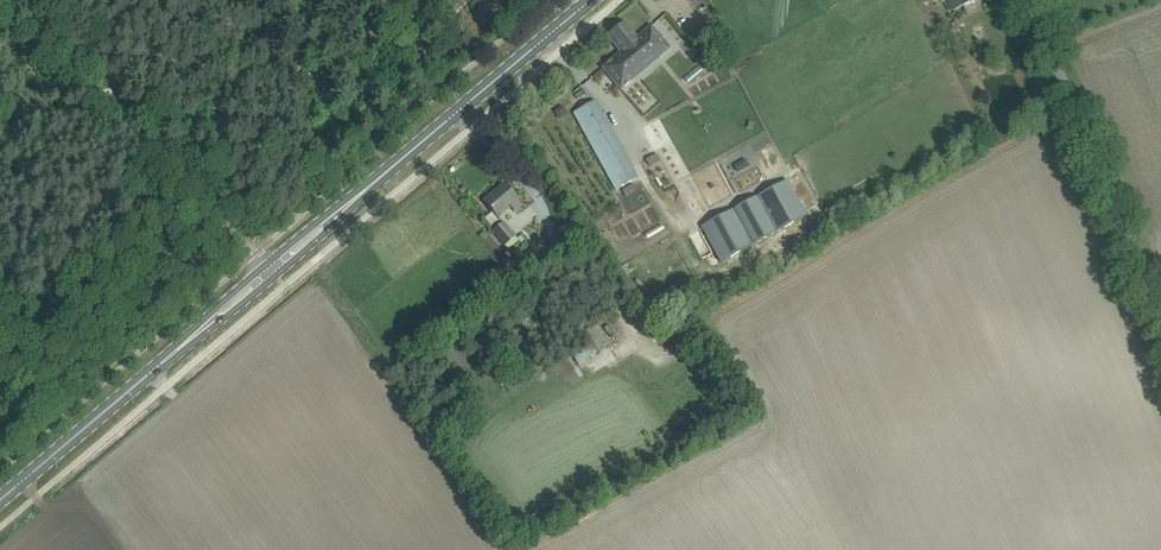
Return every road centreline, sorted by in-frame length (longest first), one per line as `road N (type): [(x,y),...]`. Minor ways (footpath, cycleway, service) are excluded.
road 1 (unclassified): [(266,265),(13,0)]
road 2 (tertiary): [(1160,330),(1021,0)]
road 3 (primary): [(349,204),(593,0)]
road 4 (primary): [(0,499),(192,338)]

